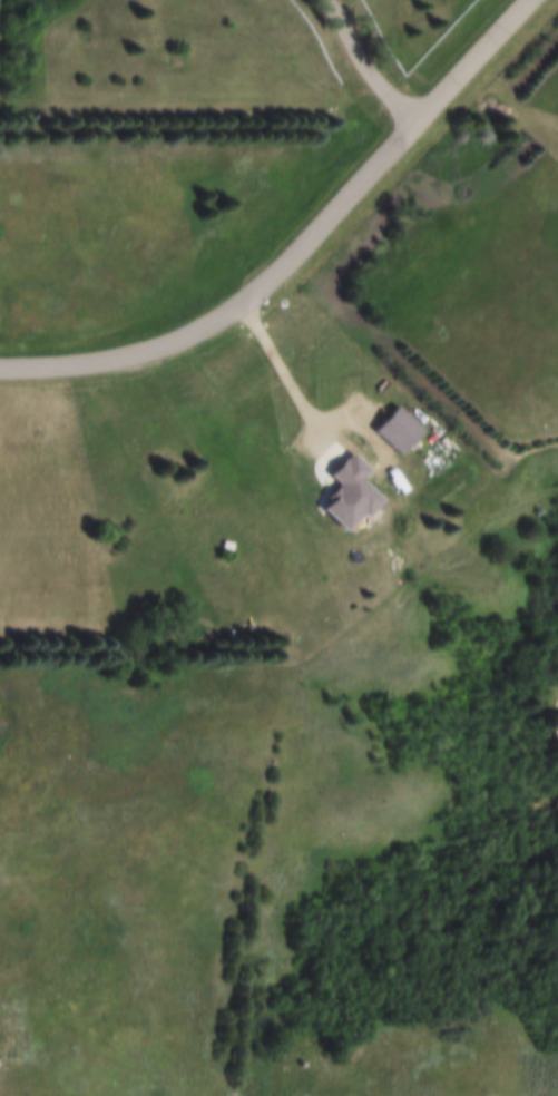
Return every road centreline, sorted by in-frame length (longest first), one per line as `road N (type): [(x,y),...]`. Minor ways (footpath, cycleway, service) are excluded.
road 1 (residential): [(0,363),(90,364),(212,323),(347,197),(527,0)]

